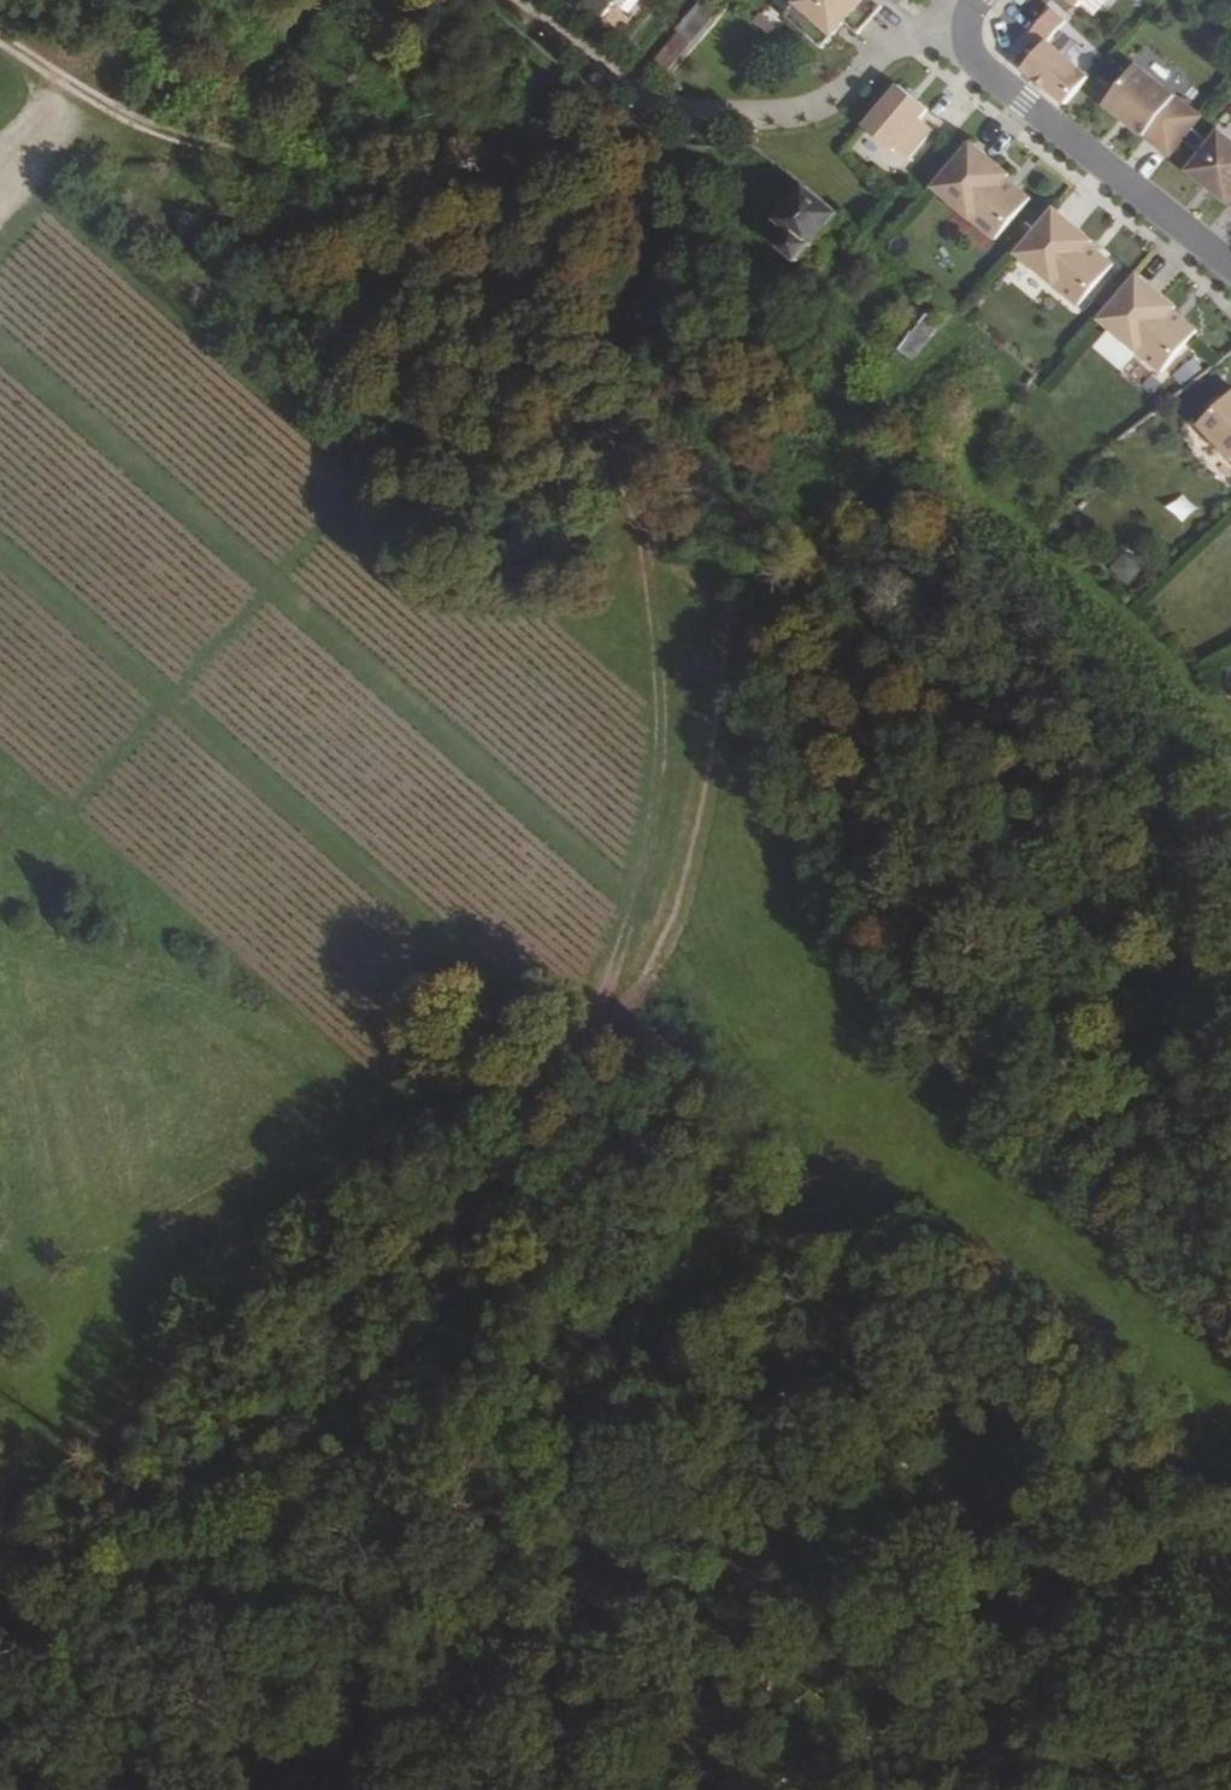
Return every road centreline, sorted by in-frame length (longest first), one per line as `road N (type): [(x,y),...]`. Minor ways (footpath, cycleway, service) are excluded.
road 1 (residential): [(978,0),(966,37),(973,61),(1230,272)]
road 2 (track): [(14,1680),(0,1530)]

